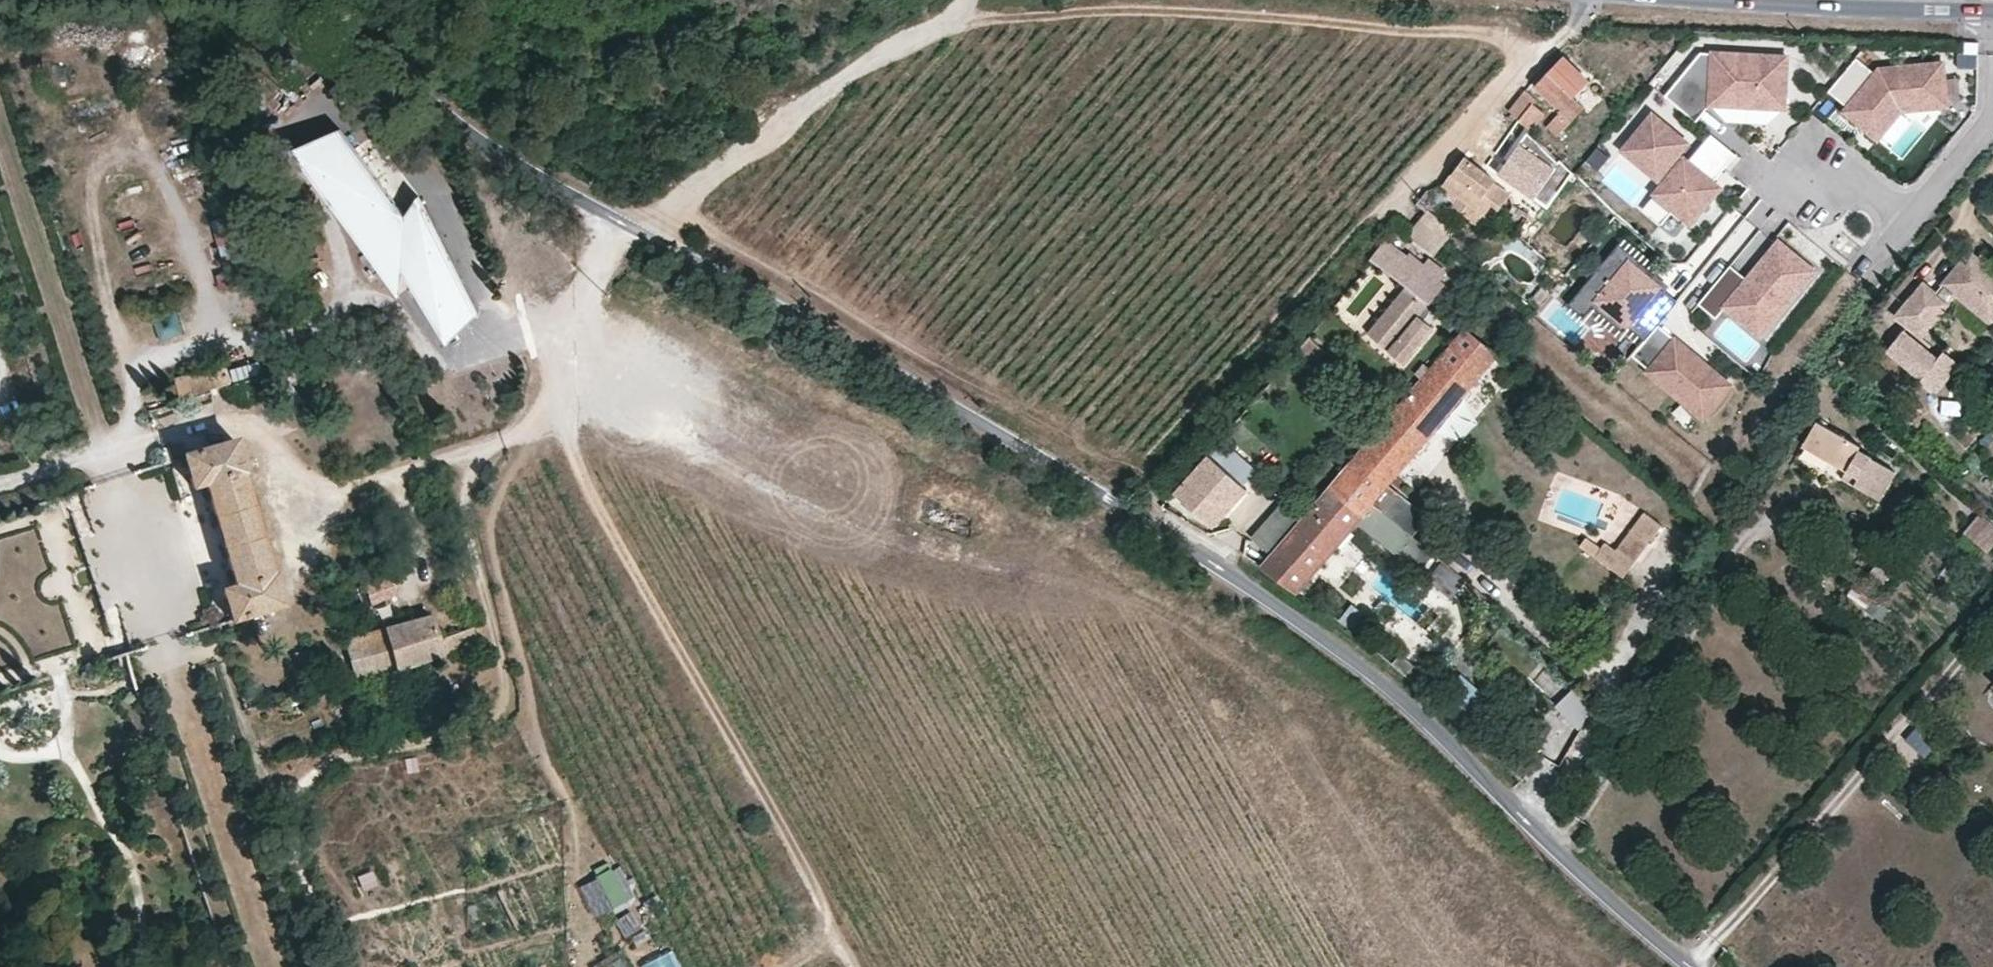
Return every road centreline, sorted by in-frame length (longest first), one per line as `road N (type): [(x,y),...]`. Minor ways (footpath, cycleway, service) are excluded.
road 1 (residential): [(327,0),(464,132),(1154,525),(1353,657),(1700,966)]
road 2 (track): [(474,138),(553,411),(860,966)]
road 3 (track): [(553,411),(491,500),(488,520),(531,709),(512,740),(336,782),(305,818),(356,966)]
road 4 (track): [(954,18),(1087,9),(1334,20),(1549,47),(1582,29),(1597,0)]
road 5 (track): [(549,388),(529,417),(485,452),(288,507),(253,412),(0,474)]
road 6 (track): [(1694,962),(1992,626)]
road 7 (track): [(1563,851),(1741,547),(1790,520)]
road 8 (track): [(634,227),(859,68),(954,18),(967,0)]
road 9 (residential): [(1911,220),(1808,339),(1716,508)]
road 10 (secondary): [(1762,0),(1992,9)]
road 11 (residential): [(1992,121),(1911,220)]

